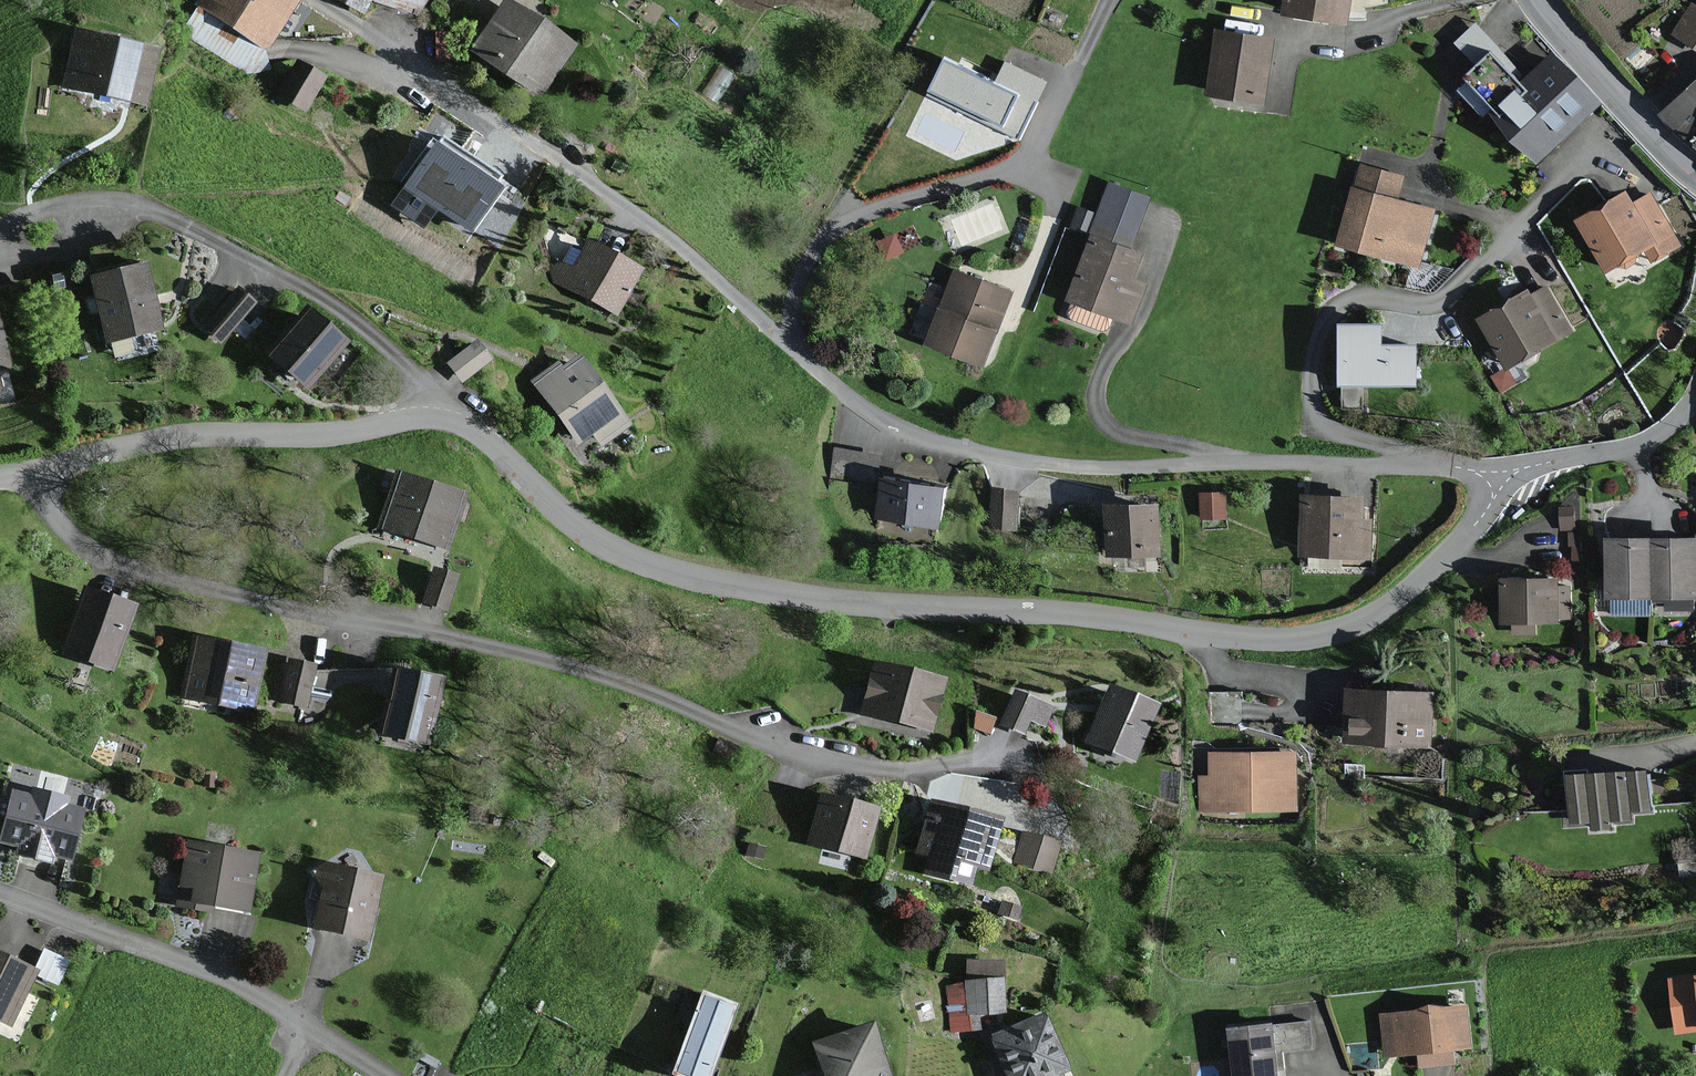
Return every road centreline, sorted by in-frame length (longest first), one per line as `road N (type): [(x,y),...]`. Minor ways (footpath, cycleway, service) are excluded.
road 1 (residential): [(1498,470),(1478,521),(1398,599),(1343,628),(1265,639),(1053,613),(827,600),(651,565),(586,533),(482,435),(441,419)]
road 2 (residential): [(1000,753),(943,770),(813,764),(566,664),(141,571),(98,555),(52,523),(32,471)]
road 3 (residential): [(1420,465),(1023,461),(894,428),(786,345)]
road 4 (residential): [(786,345),(655,229),(317,0)]
road 5 (residential): [(1589,155),(1442,300),(1353,303),(1321,336),(1311,391),(1324,423),(1420,465)]
road 6 (residential): [(441,419),(427,385),(313,293),(160,211),(114,204),(57,211),(0,234)]
road 7 (residential): [(0,894),(226,980),(385,1075)]
road 8 (residential): [(441,419),(310,435),(195,433),(32,471)]
road 9 (residential): [(786,345),(795,293),(827,226),(1044,162)]
road 10 (tertiary): [(1539,0),(1653,137),(1695,176)]
road 11 (residential): [(1695,390),(1673,423),(1637,445),(1498,470)]

